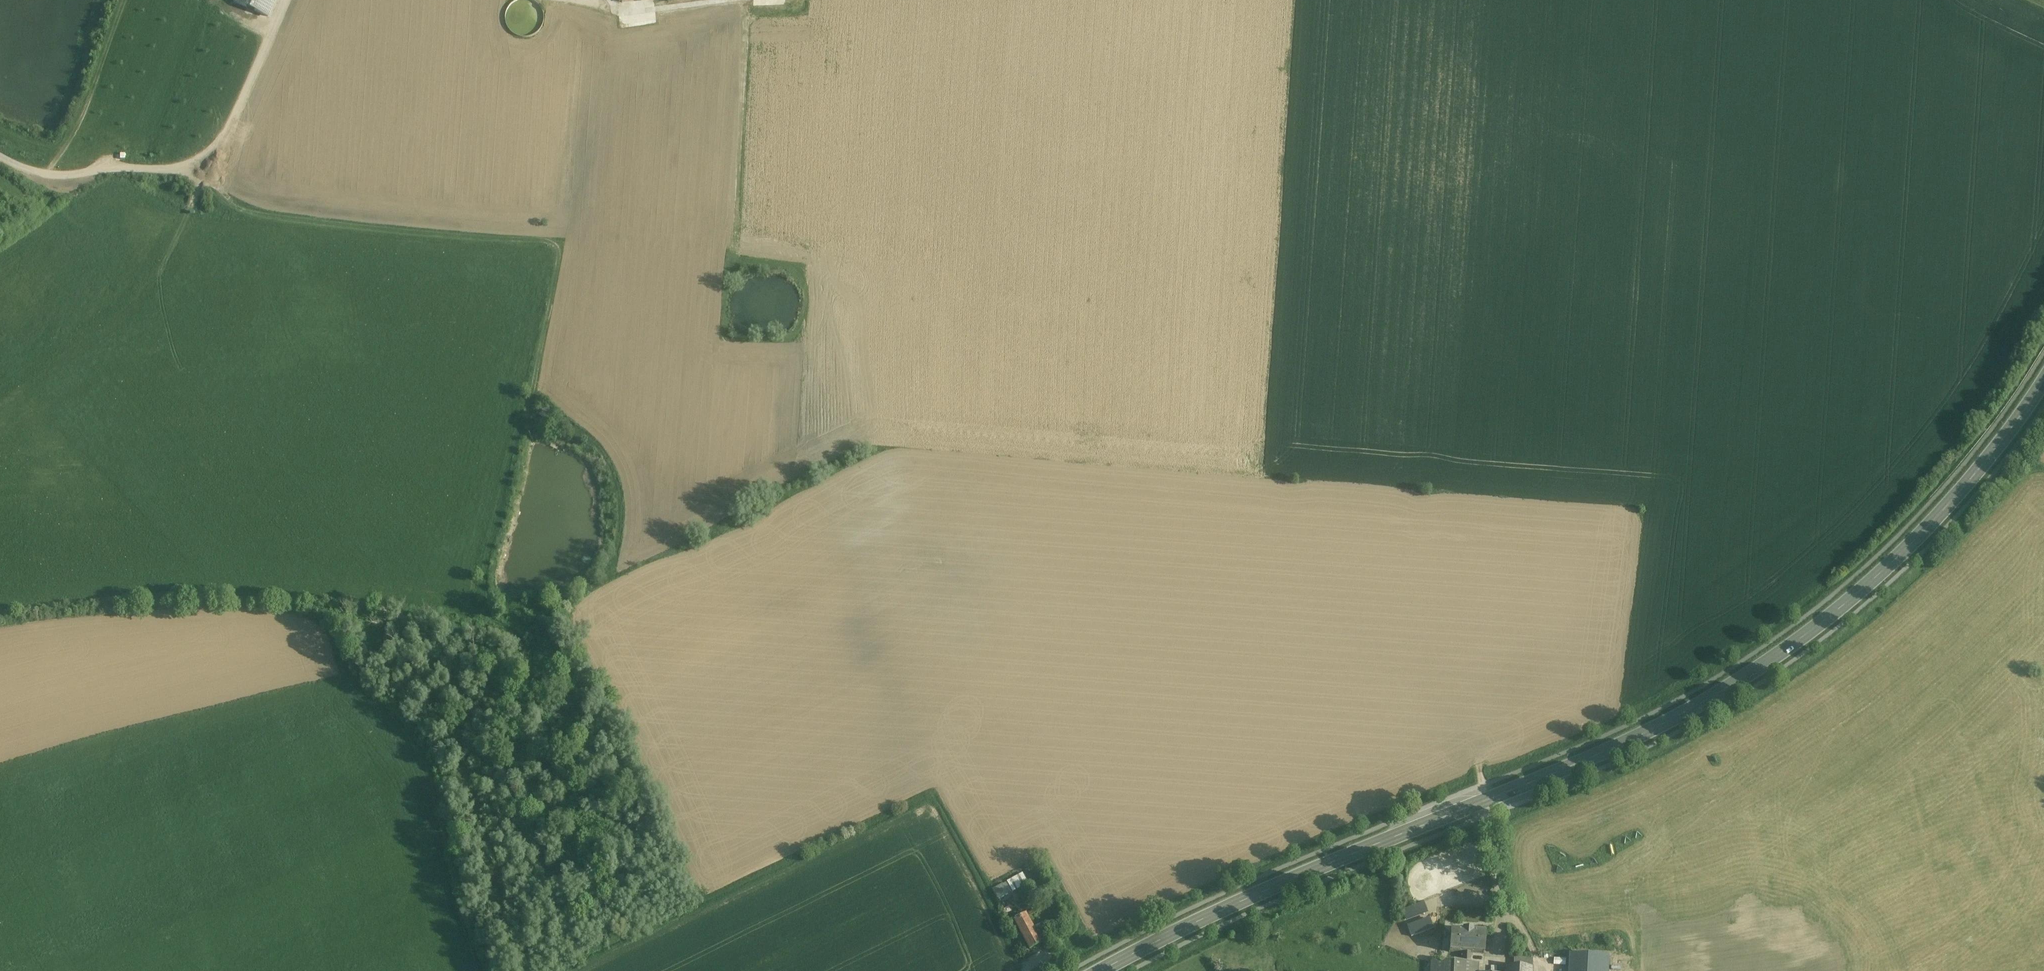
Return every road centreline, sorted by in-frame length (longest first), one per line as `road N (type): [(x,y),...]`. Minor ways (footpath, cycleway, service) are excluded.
road 1 (primary): [(1134,953),(1624,745),(1700,705),(1845,605),(1918,540),(2043,381)]
road 2 (track): [(0,407),(124,317),(156,282),(287,0)]
road 3 (track): [(0,157),(42,175),(207,171)]

